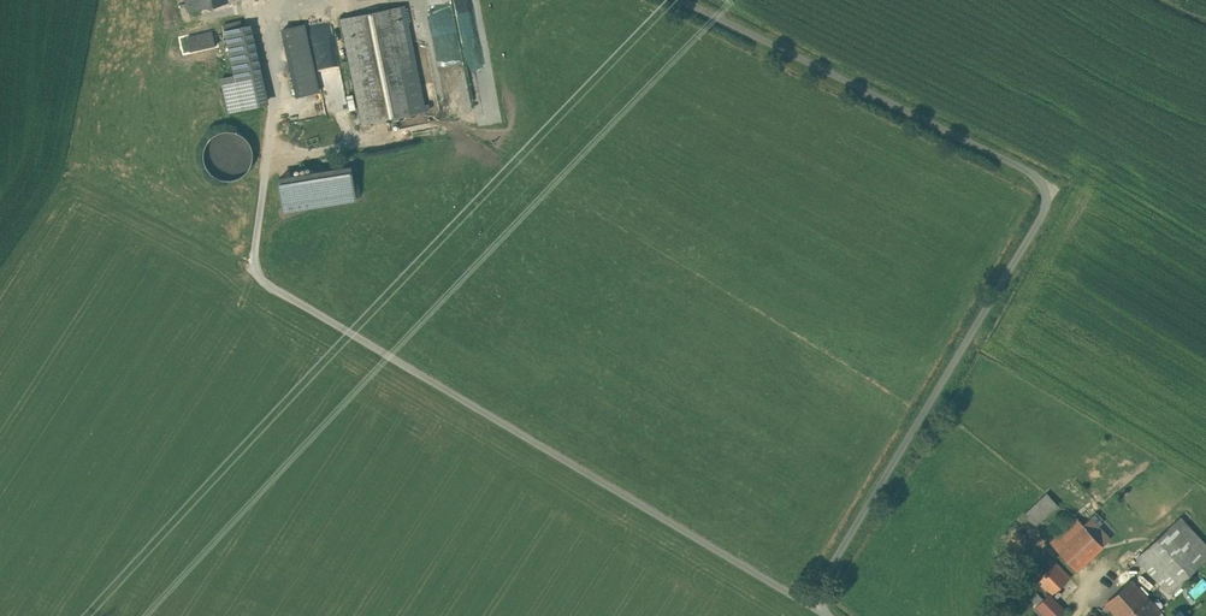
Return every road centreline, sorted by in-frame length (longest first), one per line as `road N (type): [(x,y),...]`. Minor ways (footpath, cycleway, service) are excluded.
road 1 (unclassified): [(830,615),(809,603),(1042,214),(1044,191),(1015,163),(683,0)]

